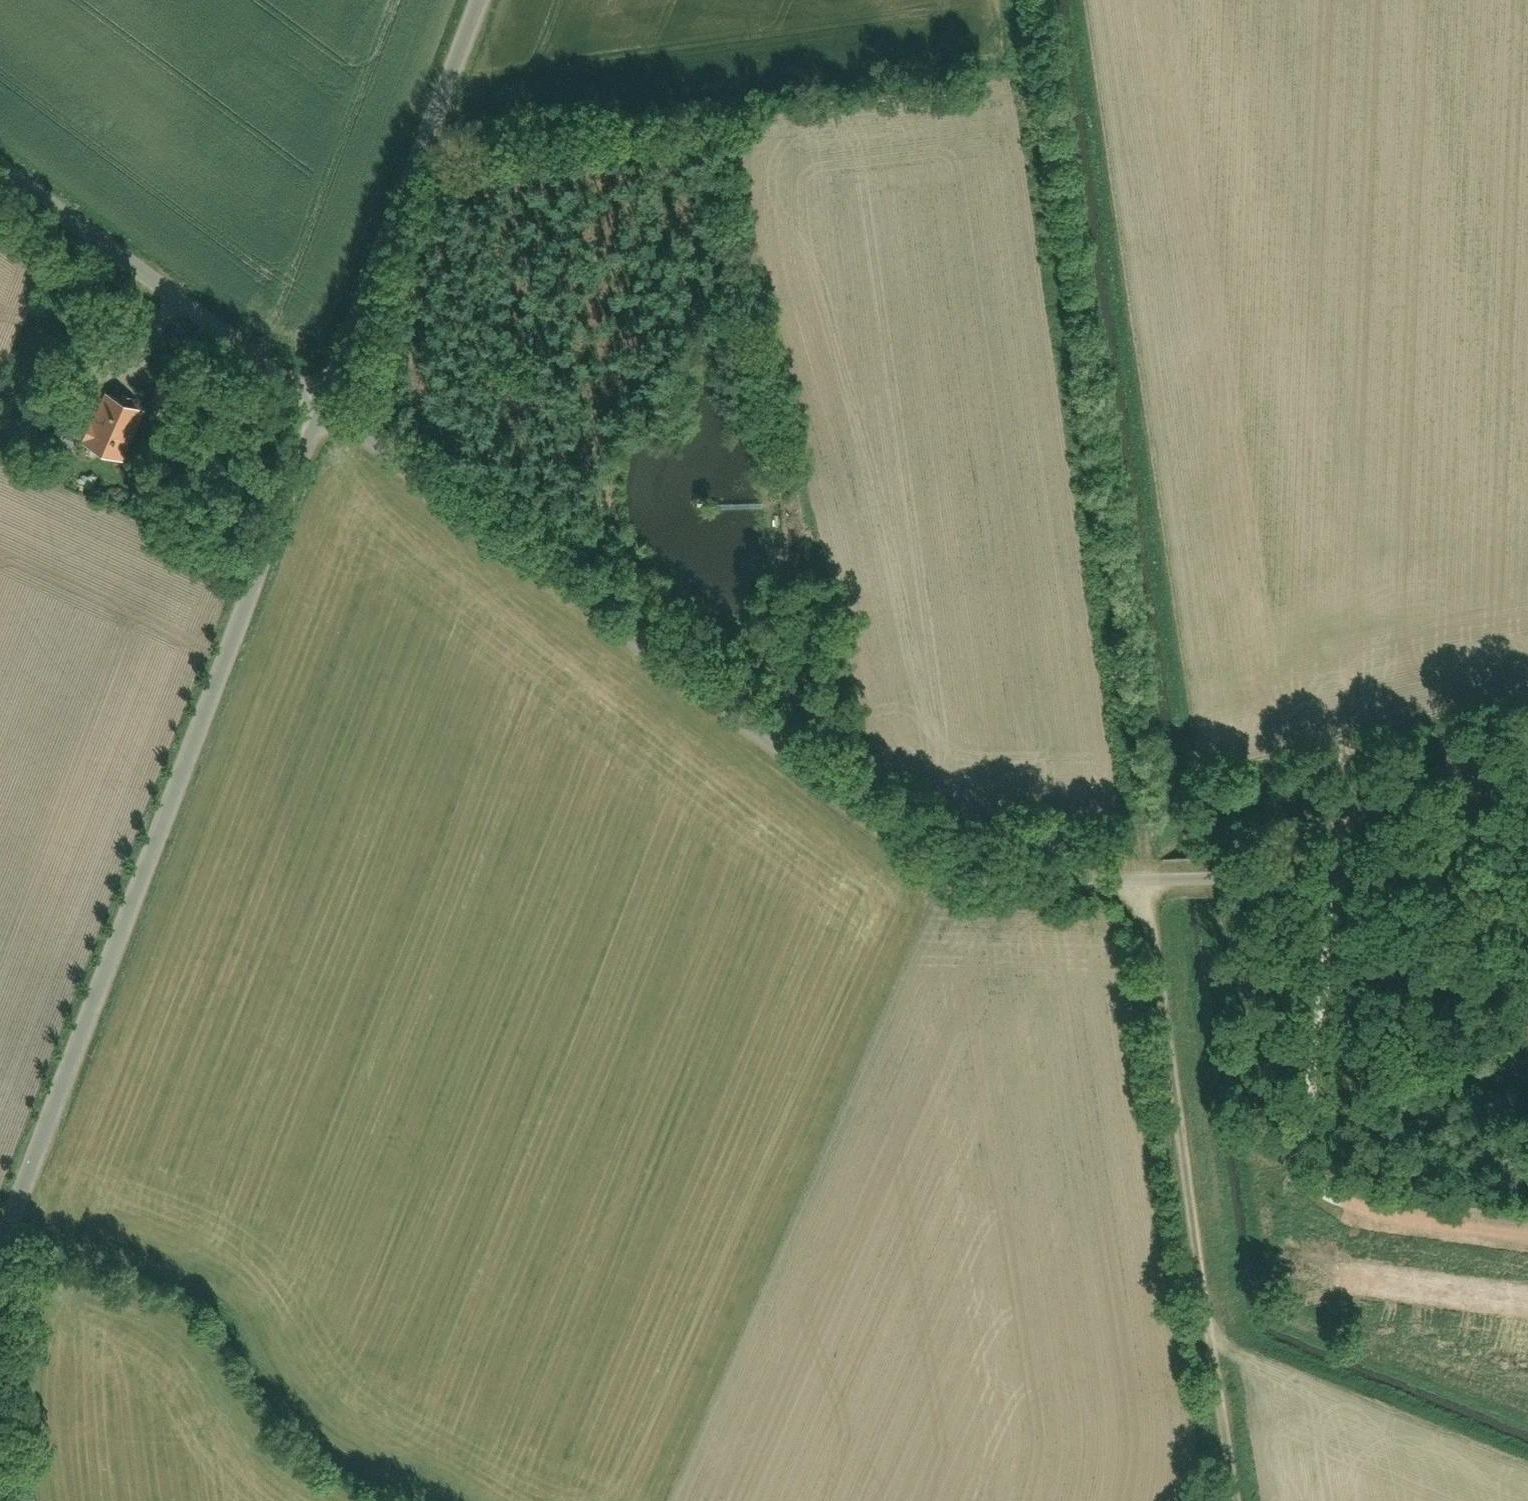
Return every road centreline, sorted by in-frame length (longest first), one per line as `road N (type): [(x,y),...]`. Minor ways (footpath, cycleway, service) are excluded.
road 1 (residential): [(318,410),(697,678),(896,833),(1008,875),(1159,880),(1527,853)]
road 2 (unclassified): [(318,410),(0,1249)]
road 3 (unclassified): [(481,0),(318,410)]
road 4 (unclassified): [(0,171),(318,410)]

